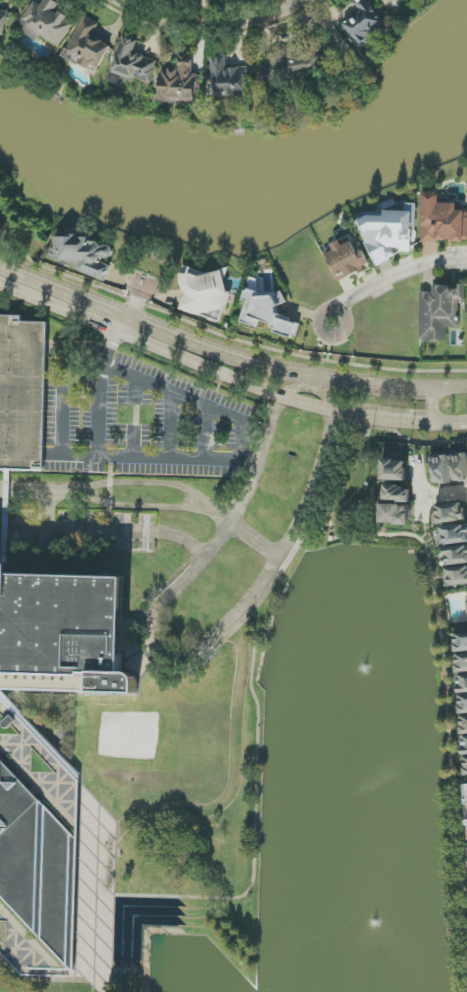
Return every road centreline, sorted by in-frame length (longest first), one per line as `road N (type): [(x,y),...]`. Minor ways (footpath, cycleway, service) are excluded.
road 1 (residential): [(277,397),(234,521),(148,619),(148,639),(174,659),(198,655),(240,620)]
road 2 (tertiary): [(93,322),(277,397),(418,421),(466,421)]
road 3 (tertiary): [(466,386),(281,372),(106,311)]
road 4 (residential): [(240,620),(282,555),(342,409)]
road 5 (residential): [(300,0),(215,28),(148,16),(115,0)]
road 6 (residential): [(234,521),(190,489),(106,484),(74,492)]
road 7 (residential): [(74,492),(107,503),(198,508),(234,521)]
road 8 (residential): [(466,261),(416,269),(342,304)]

